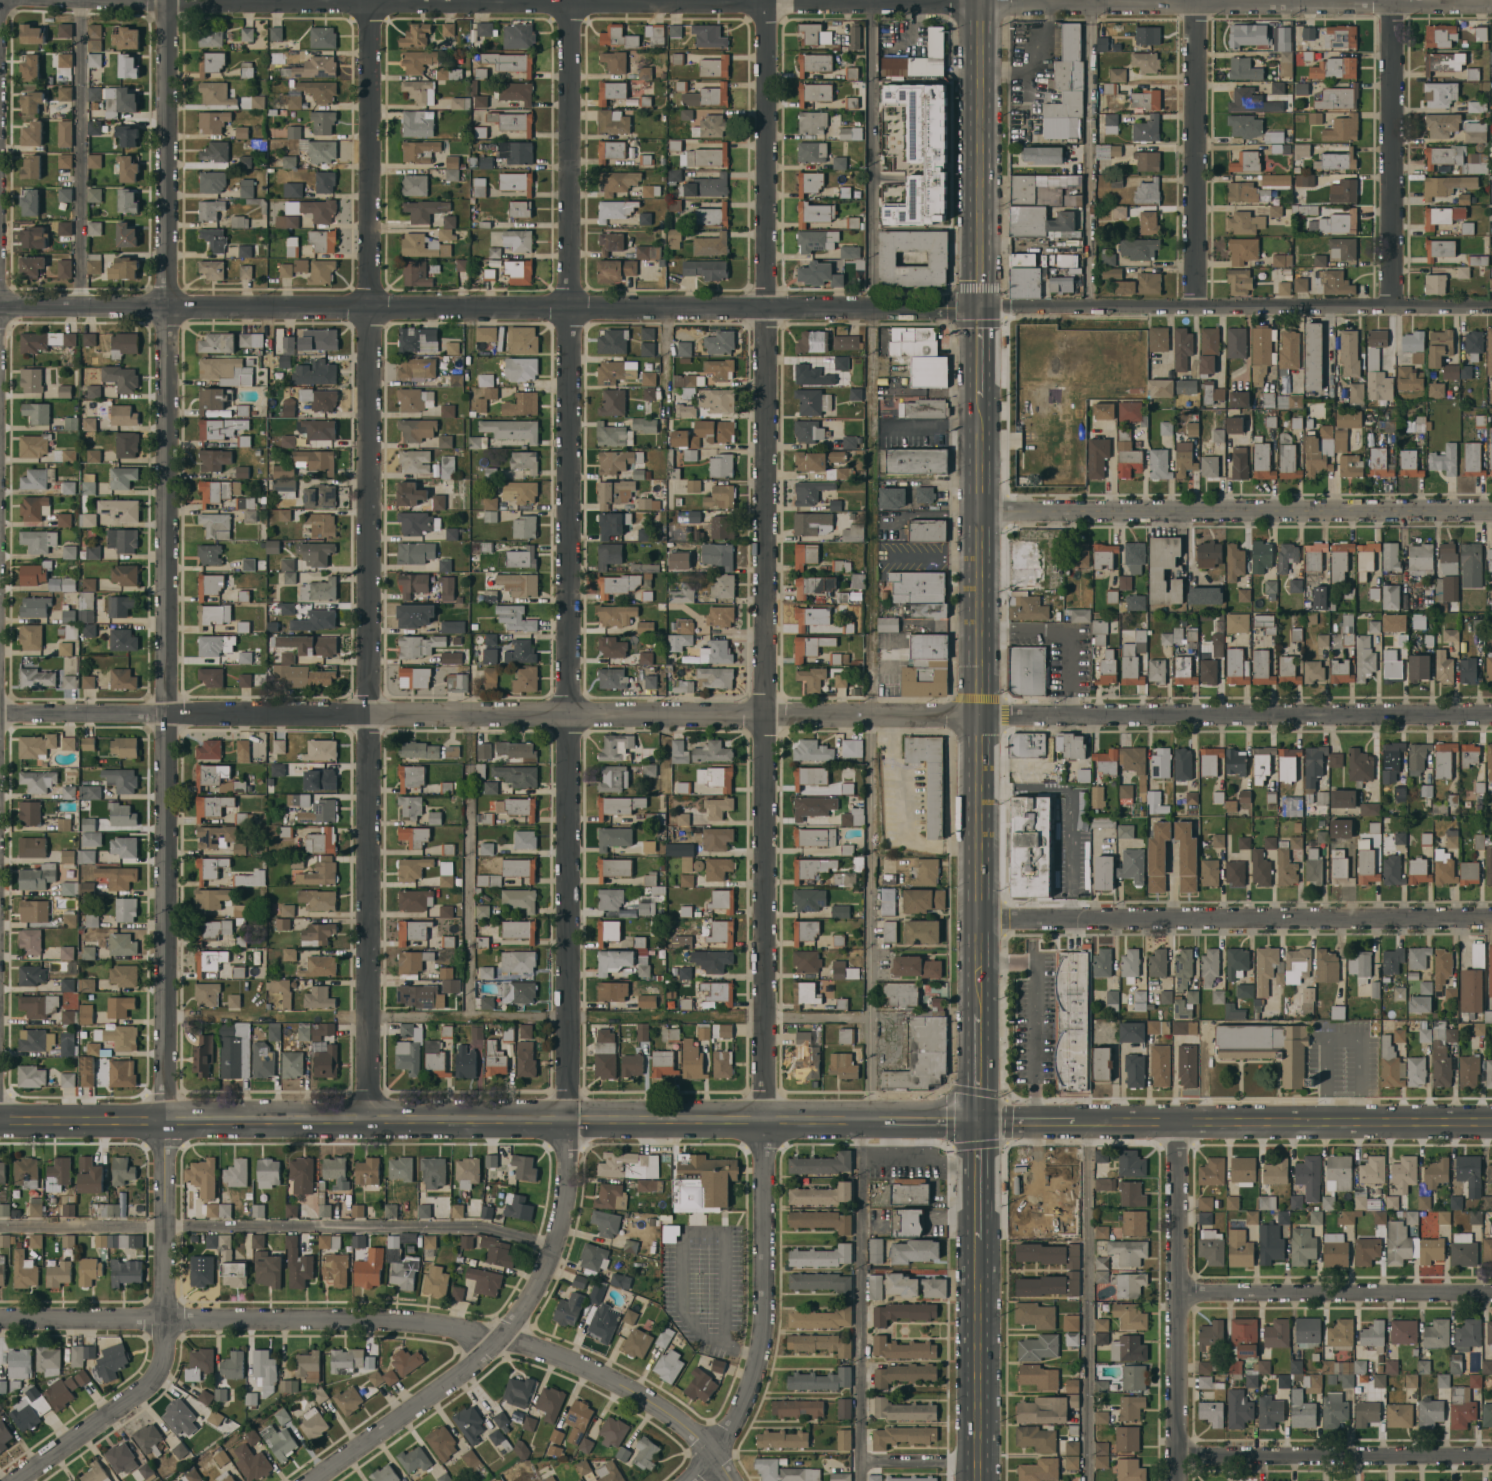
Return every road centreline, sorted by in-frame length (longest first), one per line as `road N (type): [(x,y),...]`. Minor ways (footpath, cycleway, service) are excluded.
road 1 (residential): [(765,0),(762,1326),(716,1453),(730,1480)]
road 2 (residential): [(573,0),(562,1206),(540,1275),(493,1339)]
road 3 (residential): [(163,0),(162,1316)]
road 4 (residential): [(372,0),(367,1118)]
road 5 (tertiary): [(981,300),(0,302)]
road 6 (residential): [(979,719),(0,711)]
road 7 (tertiary): [(0,1118),(883,1119)]
road 8 (residential): [(716,1453),(639,1394),(567,1360),(434,1323),(0,1318)]
road 9 (residential): [(1491,720),(979,719)]
road 10 (residential): [(1491,921),(979,920)]
road 11 (residential): [(1491,512),(981,514)]
road 12 (residential): [(1491,300),(981,300)]
road 13 (tertiary): [(1072,1121),(1491,1121)]
road 14 (residential): [(1179,1122),(1178,1480)]
road 15 (primary): [(981,397),(979,719)]
road 16 (residential): [(1491,1453),(1178,1454)]
road 17 (residential): [(1491,1290),(1179,1291)]
road 18 (residential): [(1393,0),(1393,300)]
road 19 (primary): [(981,0),(981,300)]
road 20 (residential): [(1197,0),(1197,300)]
road 21 (primary): [(976,1241),(977,1480)]
road 22 (residential): [(162,1316),(164,1343),(150,1379),(11,1480)]
road 23 (residential): [(493,1339),(303,1480)]
road 24 (primary): [(979,843),(977,1014)]
road 25 (primary): [(976,1120),(976,1241)]

